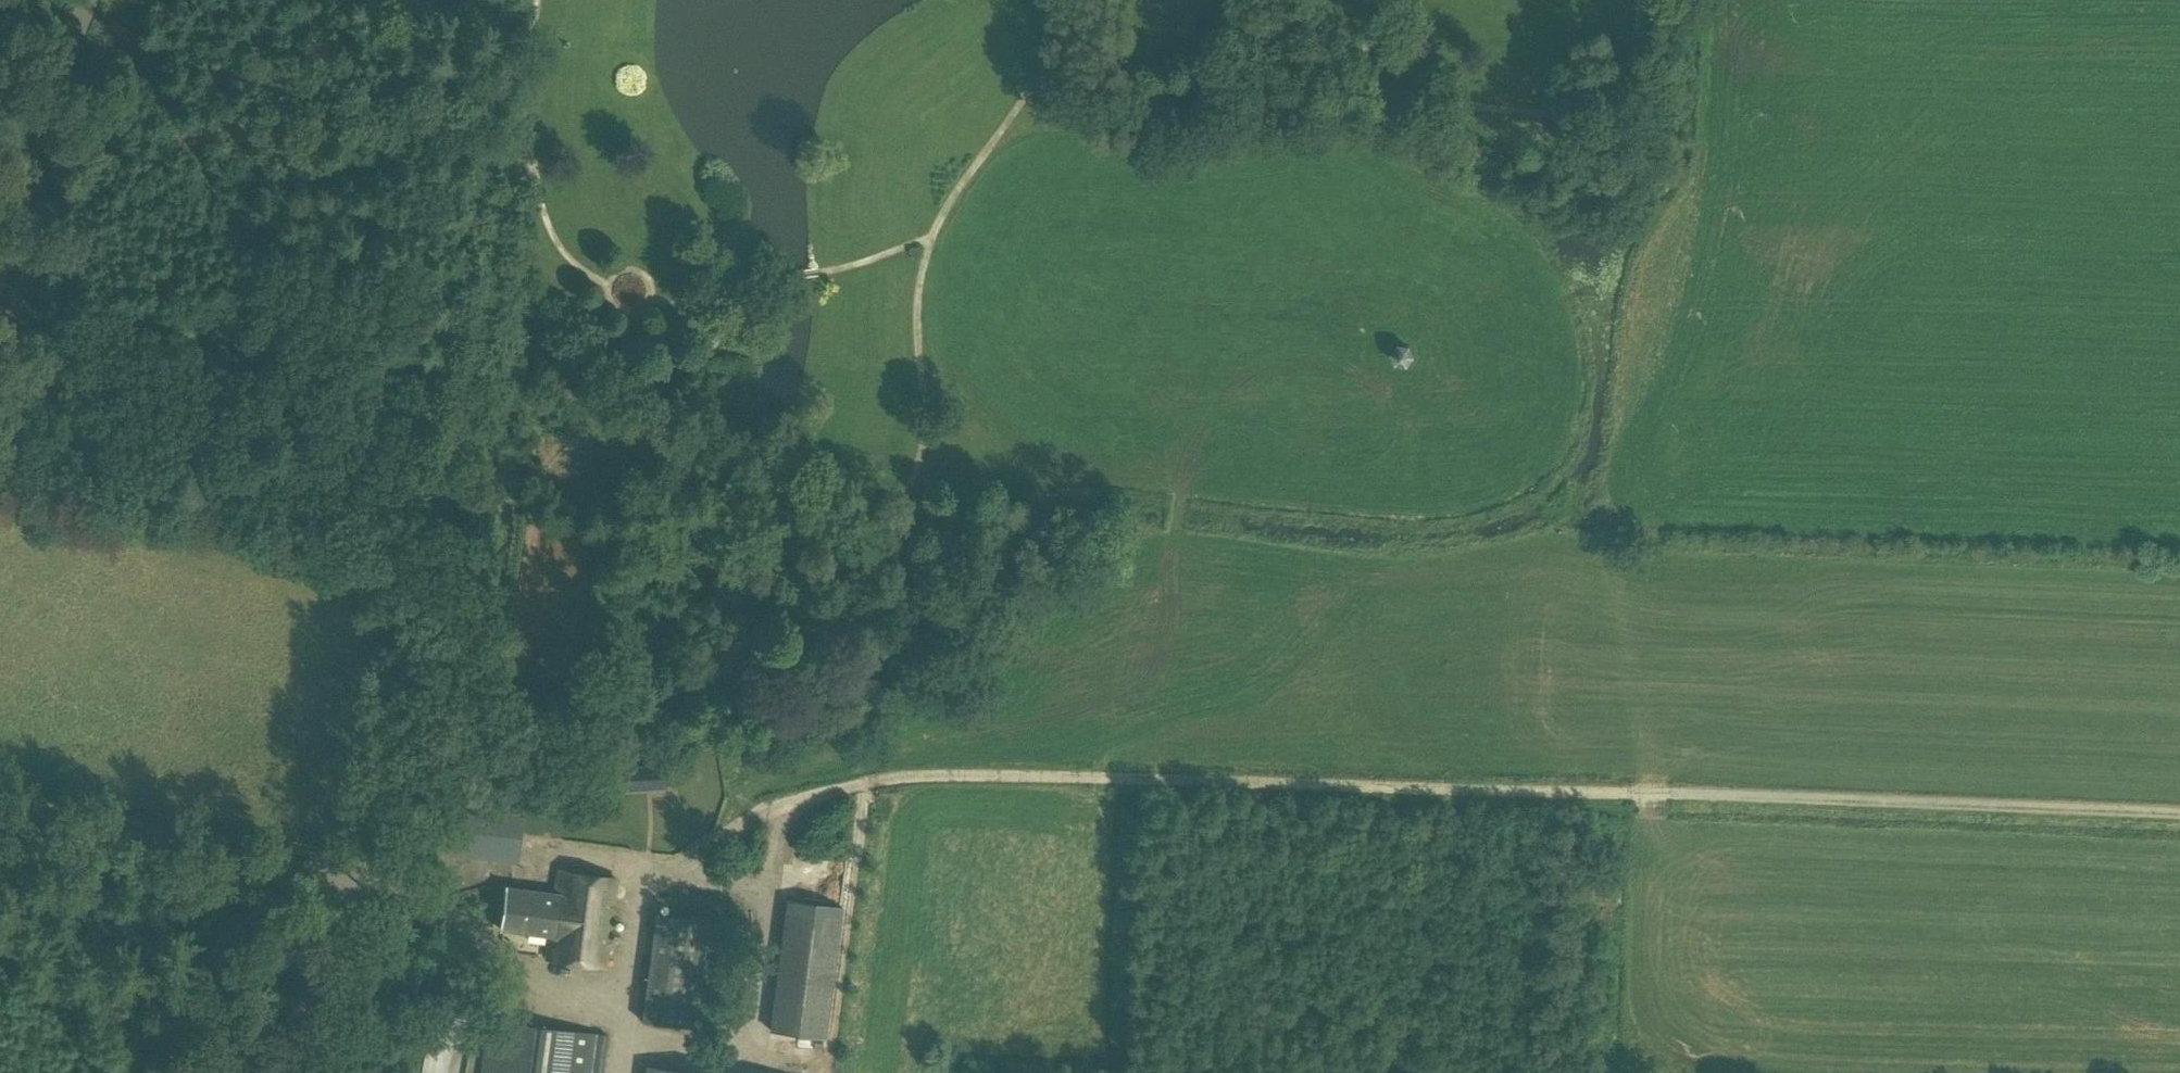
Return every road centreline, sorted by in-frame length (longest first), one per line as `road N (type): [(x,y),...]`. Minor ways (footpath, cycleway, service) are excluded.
road 1 (unclassified): [(329,1072),(365,880),(0,810)]
road 2 (track): [(417,554),(506,77),(499,0)]
road 3 (track): [(417,554),(365,880)]
road 4 (unclassified): [(0,220),(88,0)]
road 5 (track): [(53,0),(0,126)]

